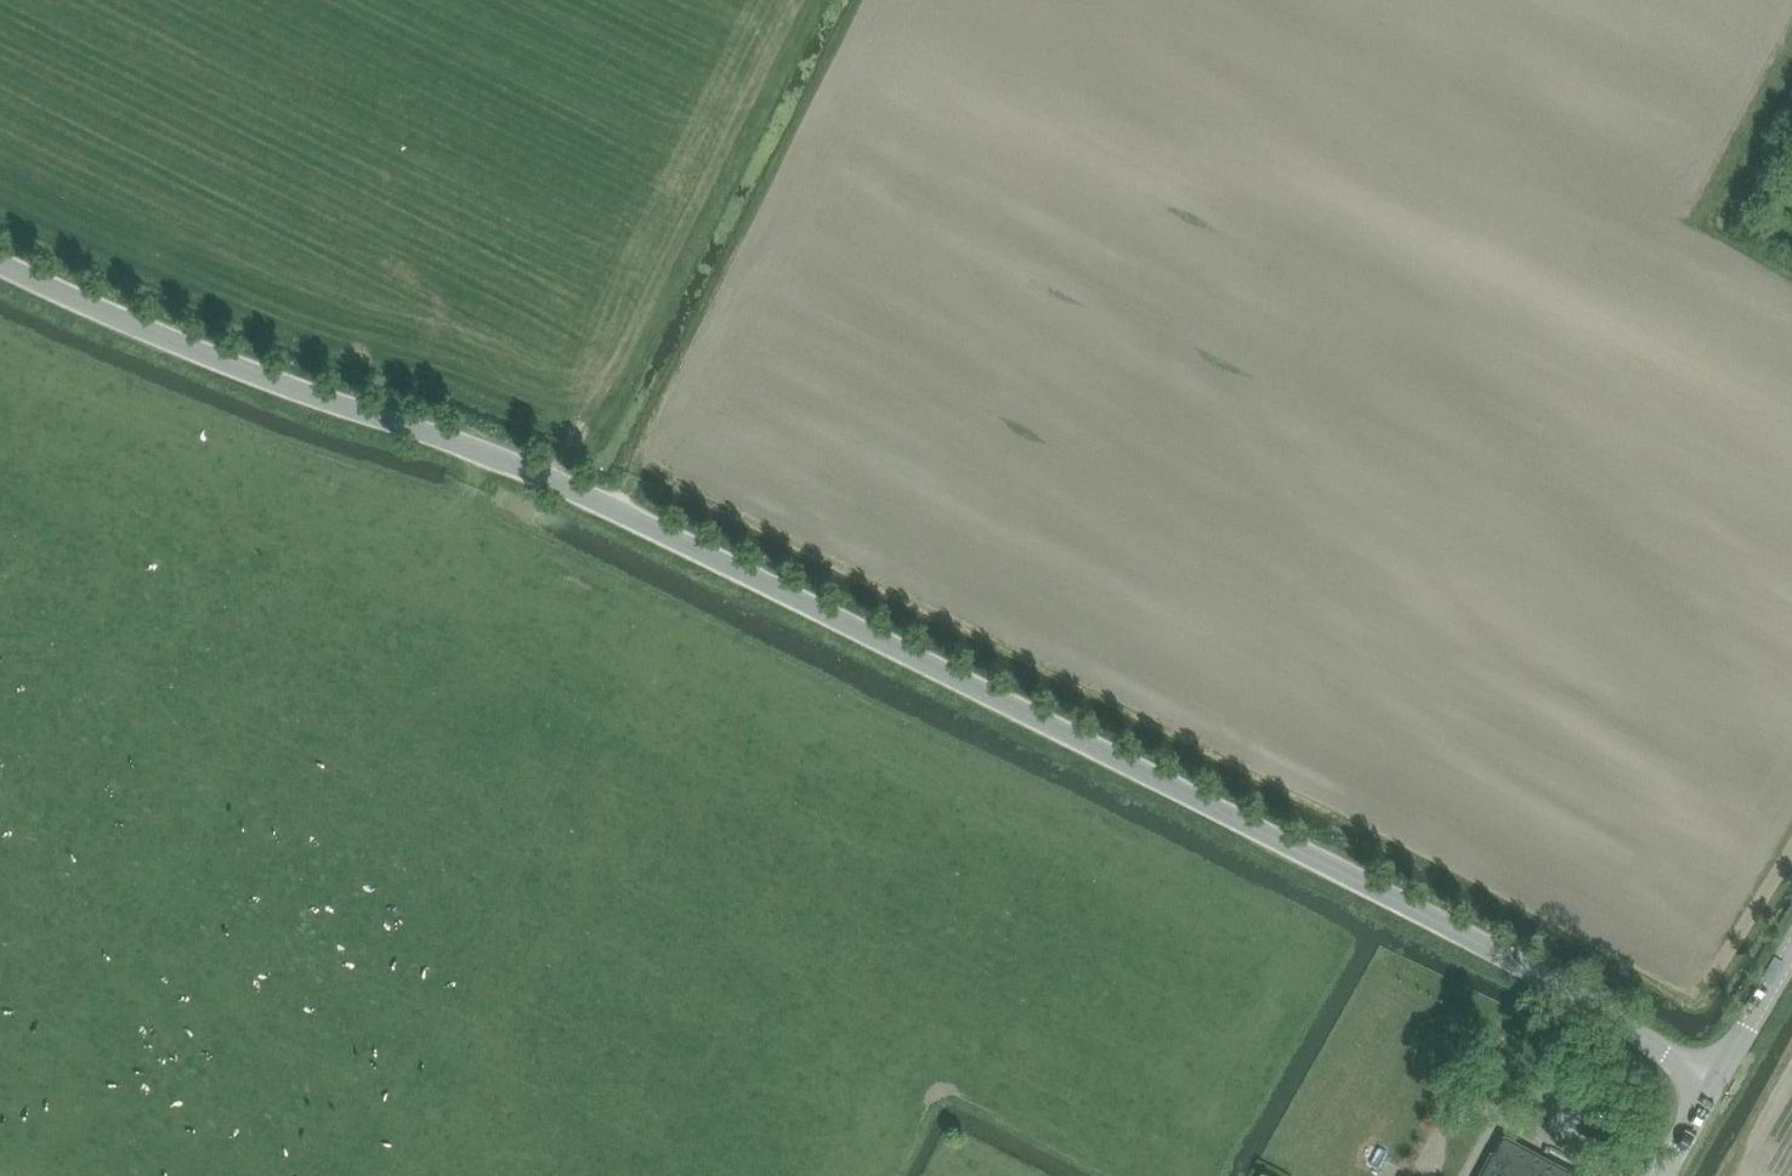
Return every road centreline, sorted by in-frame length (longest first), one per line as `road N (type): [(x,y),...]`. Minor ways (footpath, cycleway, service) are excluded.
road 1 (unclassified): [(1719,1076),(1200,802),(579,495),(468,444),(247,374),(0,263)]
road 2 (tertiary): [(1719,1076),(1791,953)]

